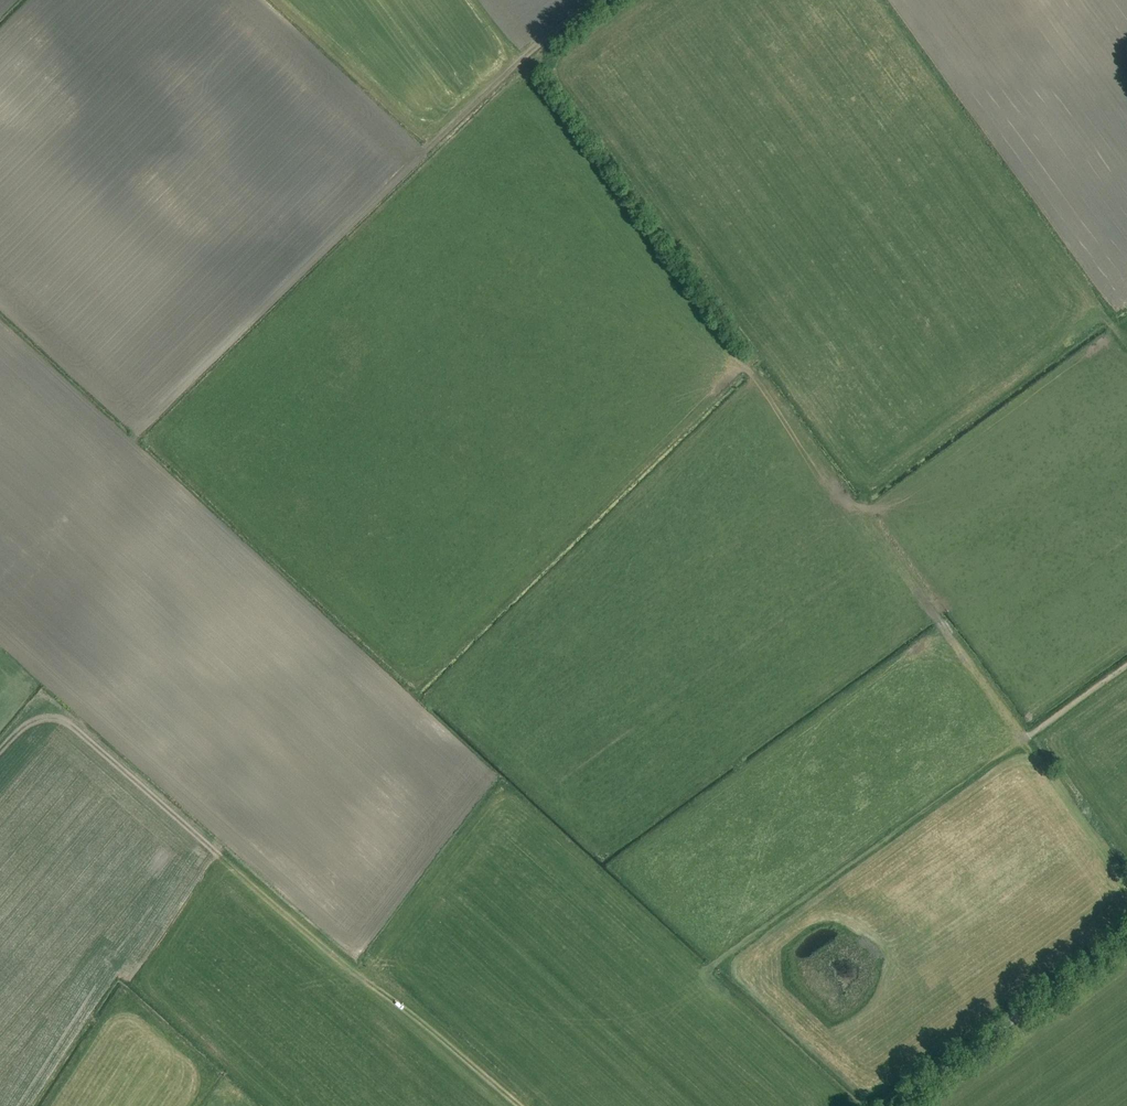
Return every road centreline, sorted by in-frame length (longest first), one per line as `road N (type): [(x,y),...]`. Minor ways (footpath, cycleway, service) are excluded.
road 1 (unclassified): [(895,1105),(1126,936)]

